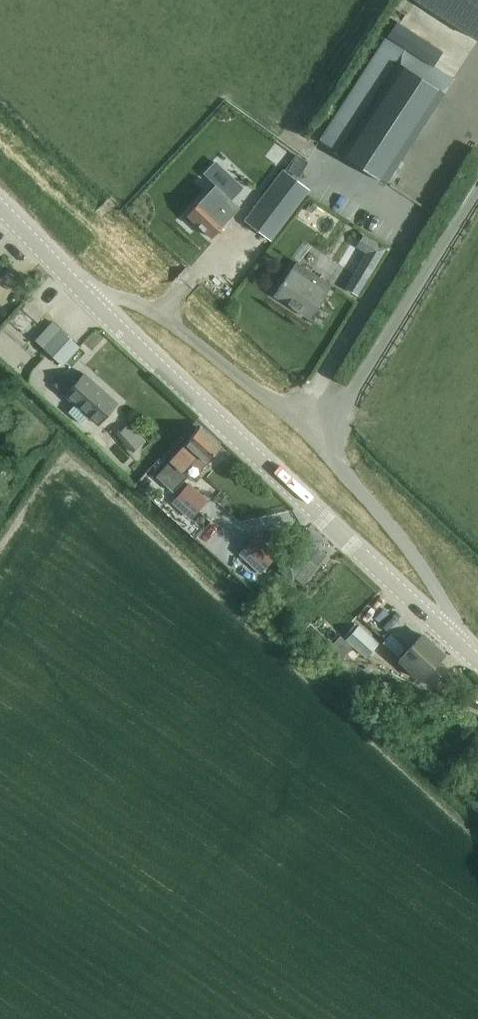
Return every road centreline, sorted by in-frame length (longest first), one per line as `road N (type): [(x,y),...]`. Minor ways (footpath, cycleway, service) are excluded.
road 1 (tertiary): [(477,659),(0,207)]

